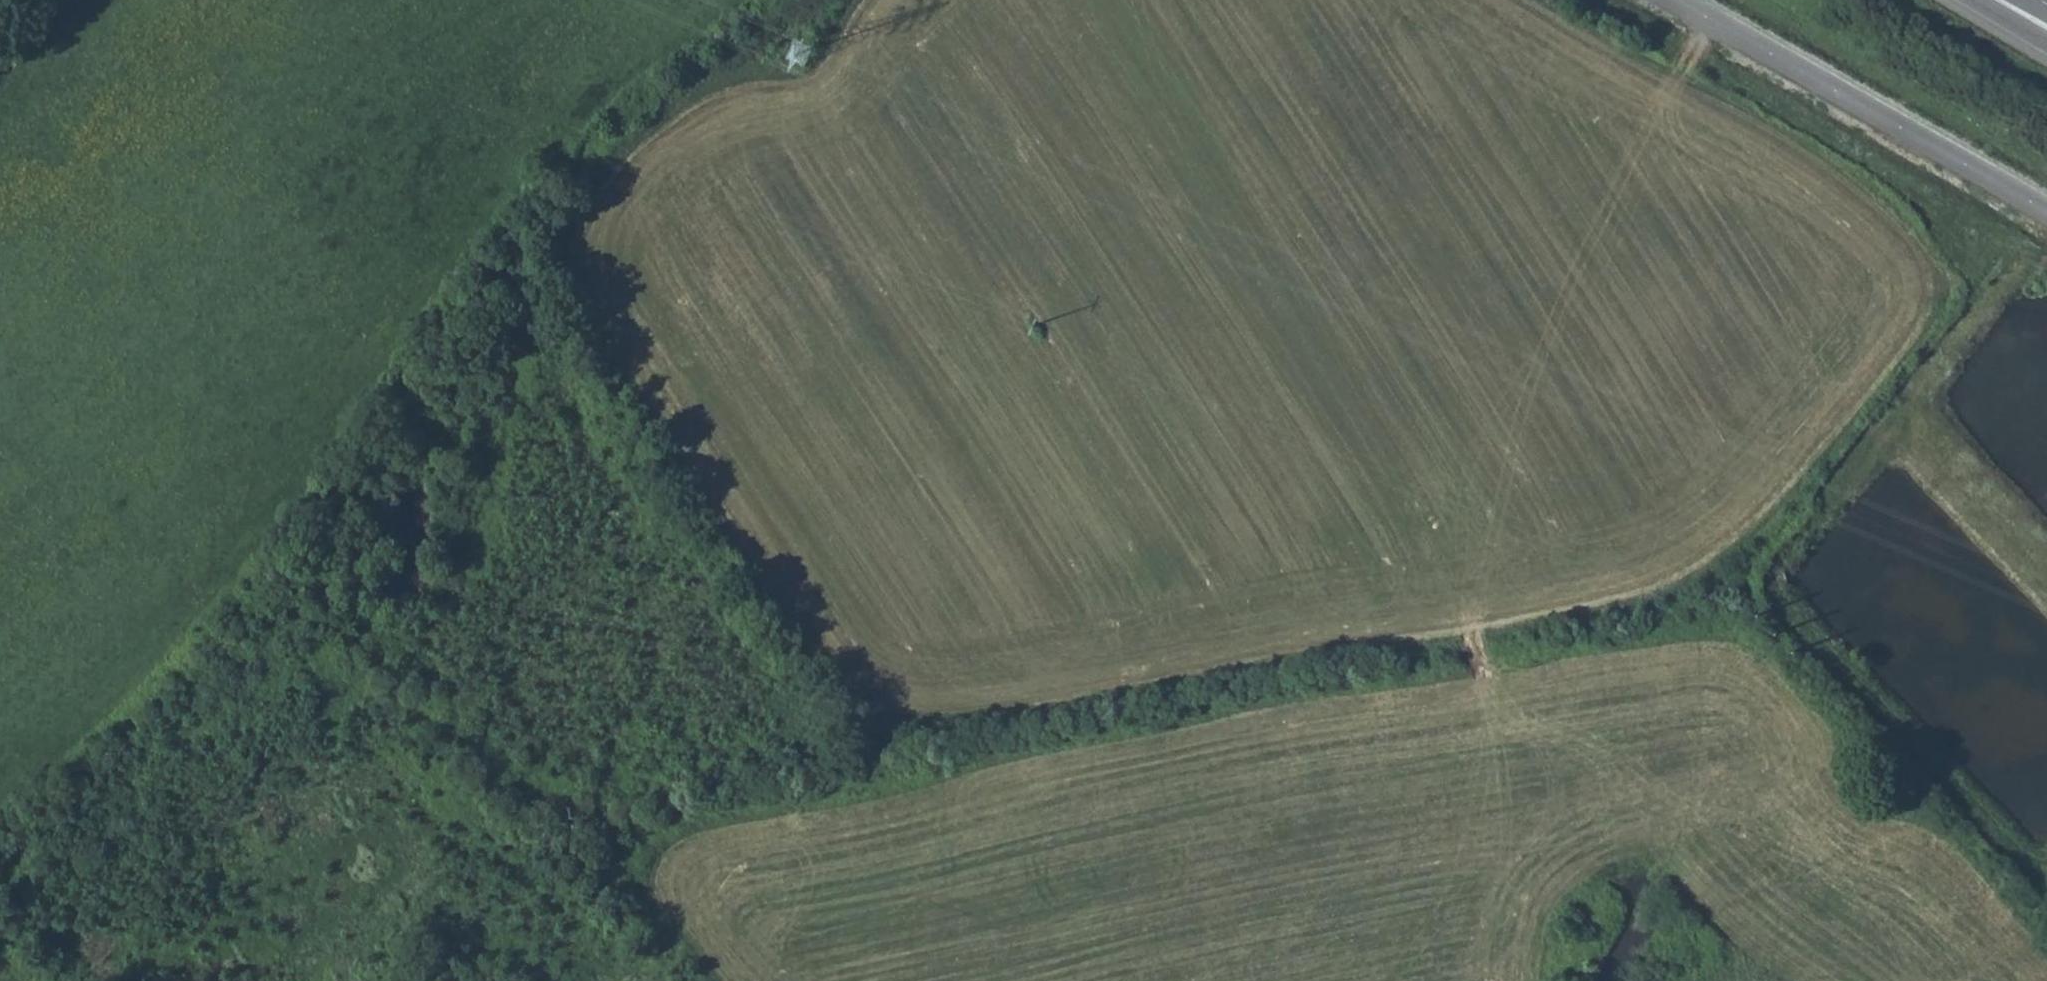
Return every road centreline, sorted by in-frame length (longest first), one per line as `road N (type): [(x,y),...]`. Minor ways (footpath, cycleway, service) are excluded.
road 1 (tertiary): [(2046,211),(1680,0)]

